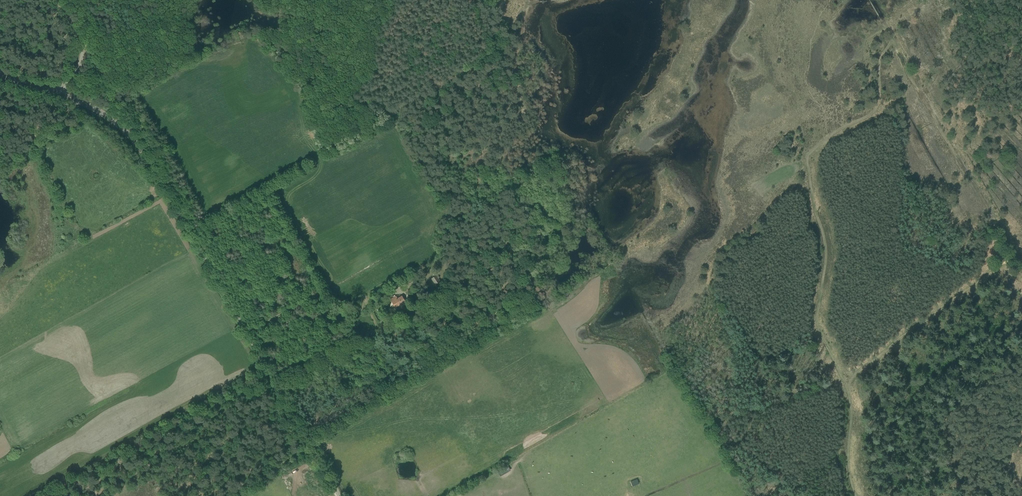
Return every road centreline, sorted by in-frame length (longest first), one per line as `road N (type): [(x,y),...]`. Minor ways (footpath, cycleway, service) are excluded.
road 1 (unclassified): [(339,495),(152,157),(126,124),(96,103),(0,73)]

